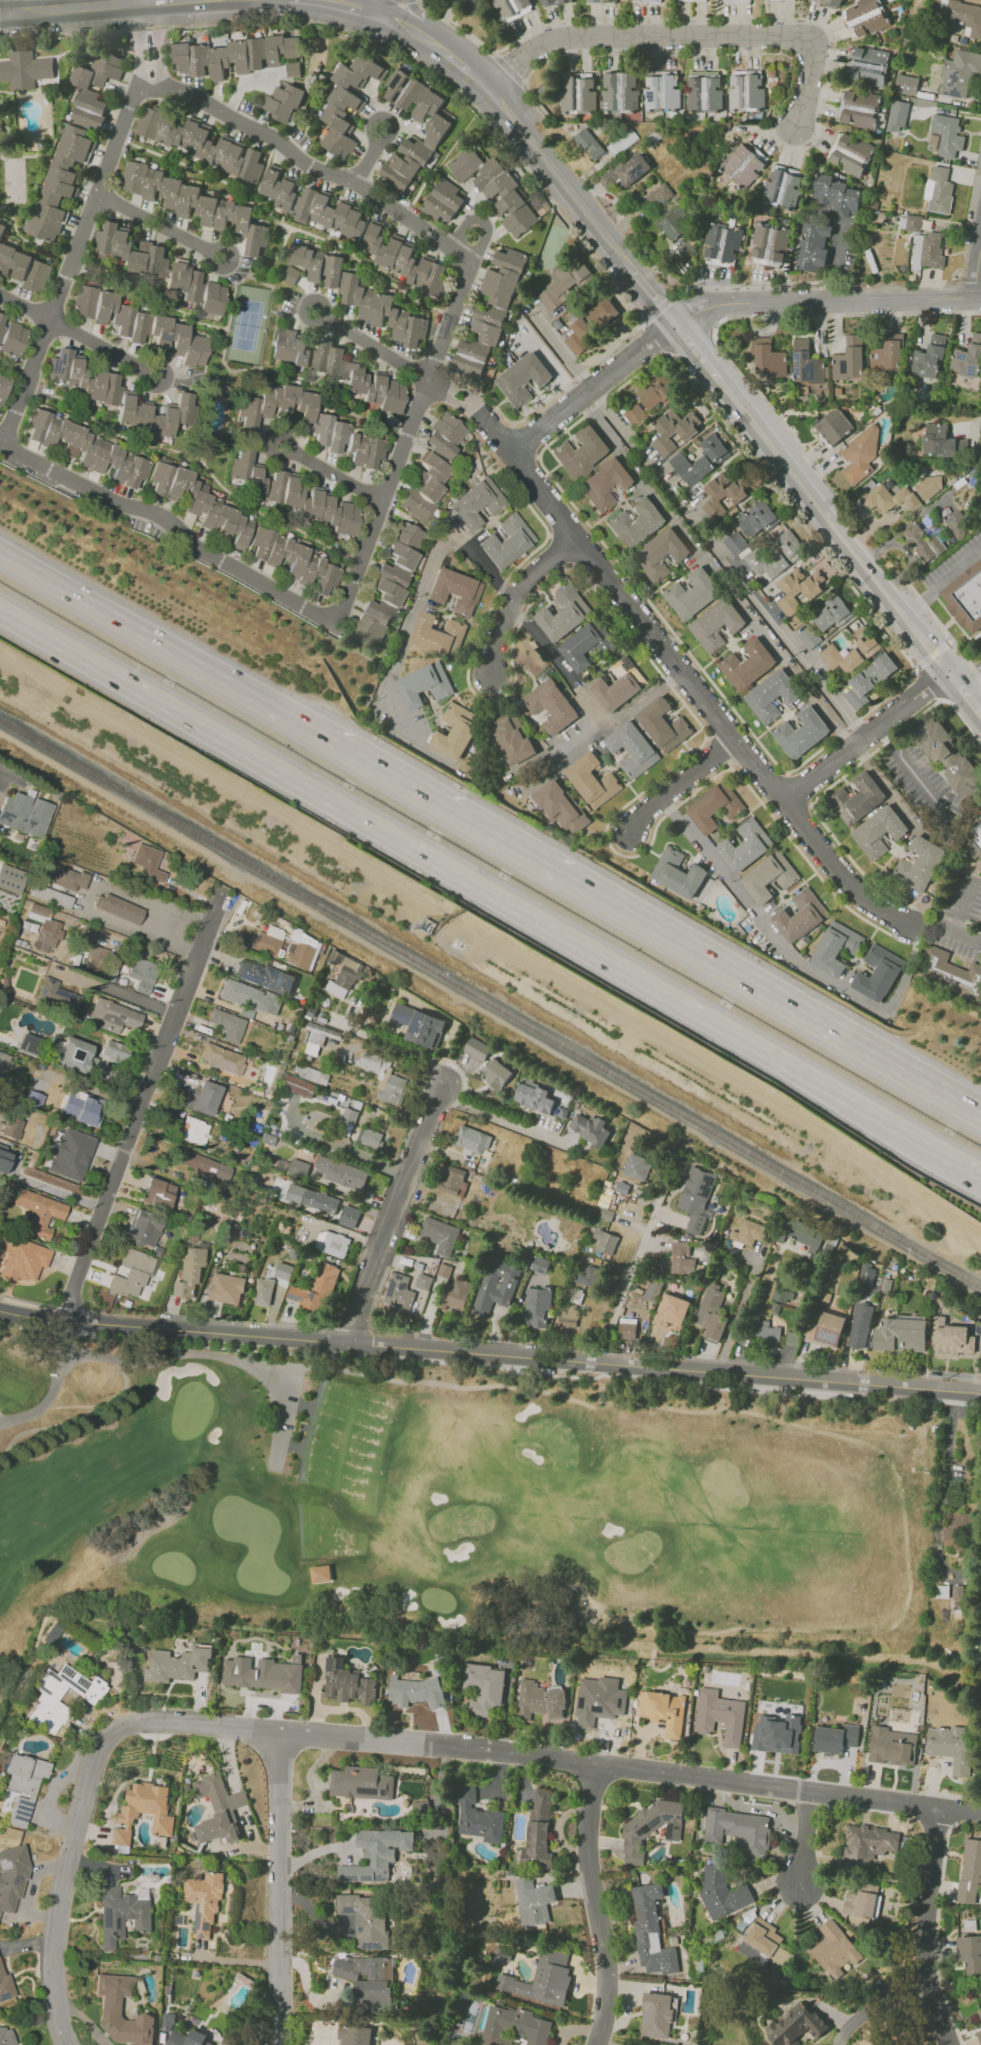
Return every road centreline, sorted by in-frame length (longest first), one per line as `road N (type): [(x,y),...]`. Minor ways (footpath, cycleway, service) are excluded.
road 1 (residential): [(0,445),(339,621),(468,261),(359,186),(316,171),(226,113),(150,79)]
road 2 (track): [(0,731),(980,1298)]
road 3 (motorway): [(0,613),(929,1148)]
road 4 (residential): [(0,1312),(980,1394)]
road 5 (residential): [(980,1818),(428,1741),(280,1733)]
road 6 (residential): [(909,926),(849,891),(512,454)]
road 7 (residential): [(280,1733),(147,1721),(115,1728),(96,1747),(52,1943),(64,2044)]
road 8 (residential): [(223,891),(63,1321)]
road 9 (residential): [(801,136),(818,53),(809,40),(567,40),(529,55),(492,85)]
road 10 (motorway): [(980,1109),(632,910)]
road 11 (motorway): [(338,743),(0,552)]
road 12 (secondary): [(947,670),(719,380)]
road 13 (motorway): [(632,910),(338,743)]
road 14 (residential): [(277,2044),(280,1733)]
road 15 (residential): [(980,297),(718,305),(672,321)]
road 16 (residential): [(445,1077),(345,1343)]
road 17 (residential): [(595,1766),(587,1862),(606,1976),(596,2044)]
road 18 (residential): [(948,2044),(923,1941),(940,1808)]
road 19 (secondary): [(631,268),(492,85)]
road 20 (residential): [(783,802),(947,670)]
road 21 (residential): [(672,321),(512,454)]
road 22 (residential): [(578,543),(531,576),(502,631),(492,677)]
road 23 (residential): [(632,833),(643,814),(734,742)]
road 24 (secondary): [(143,1),(8,12)]

